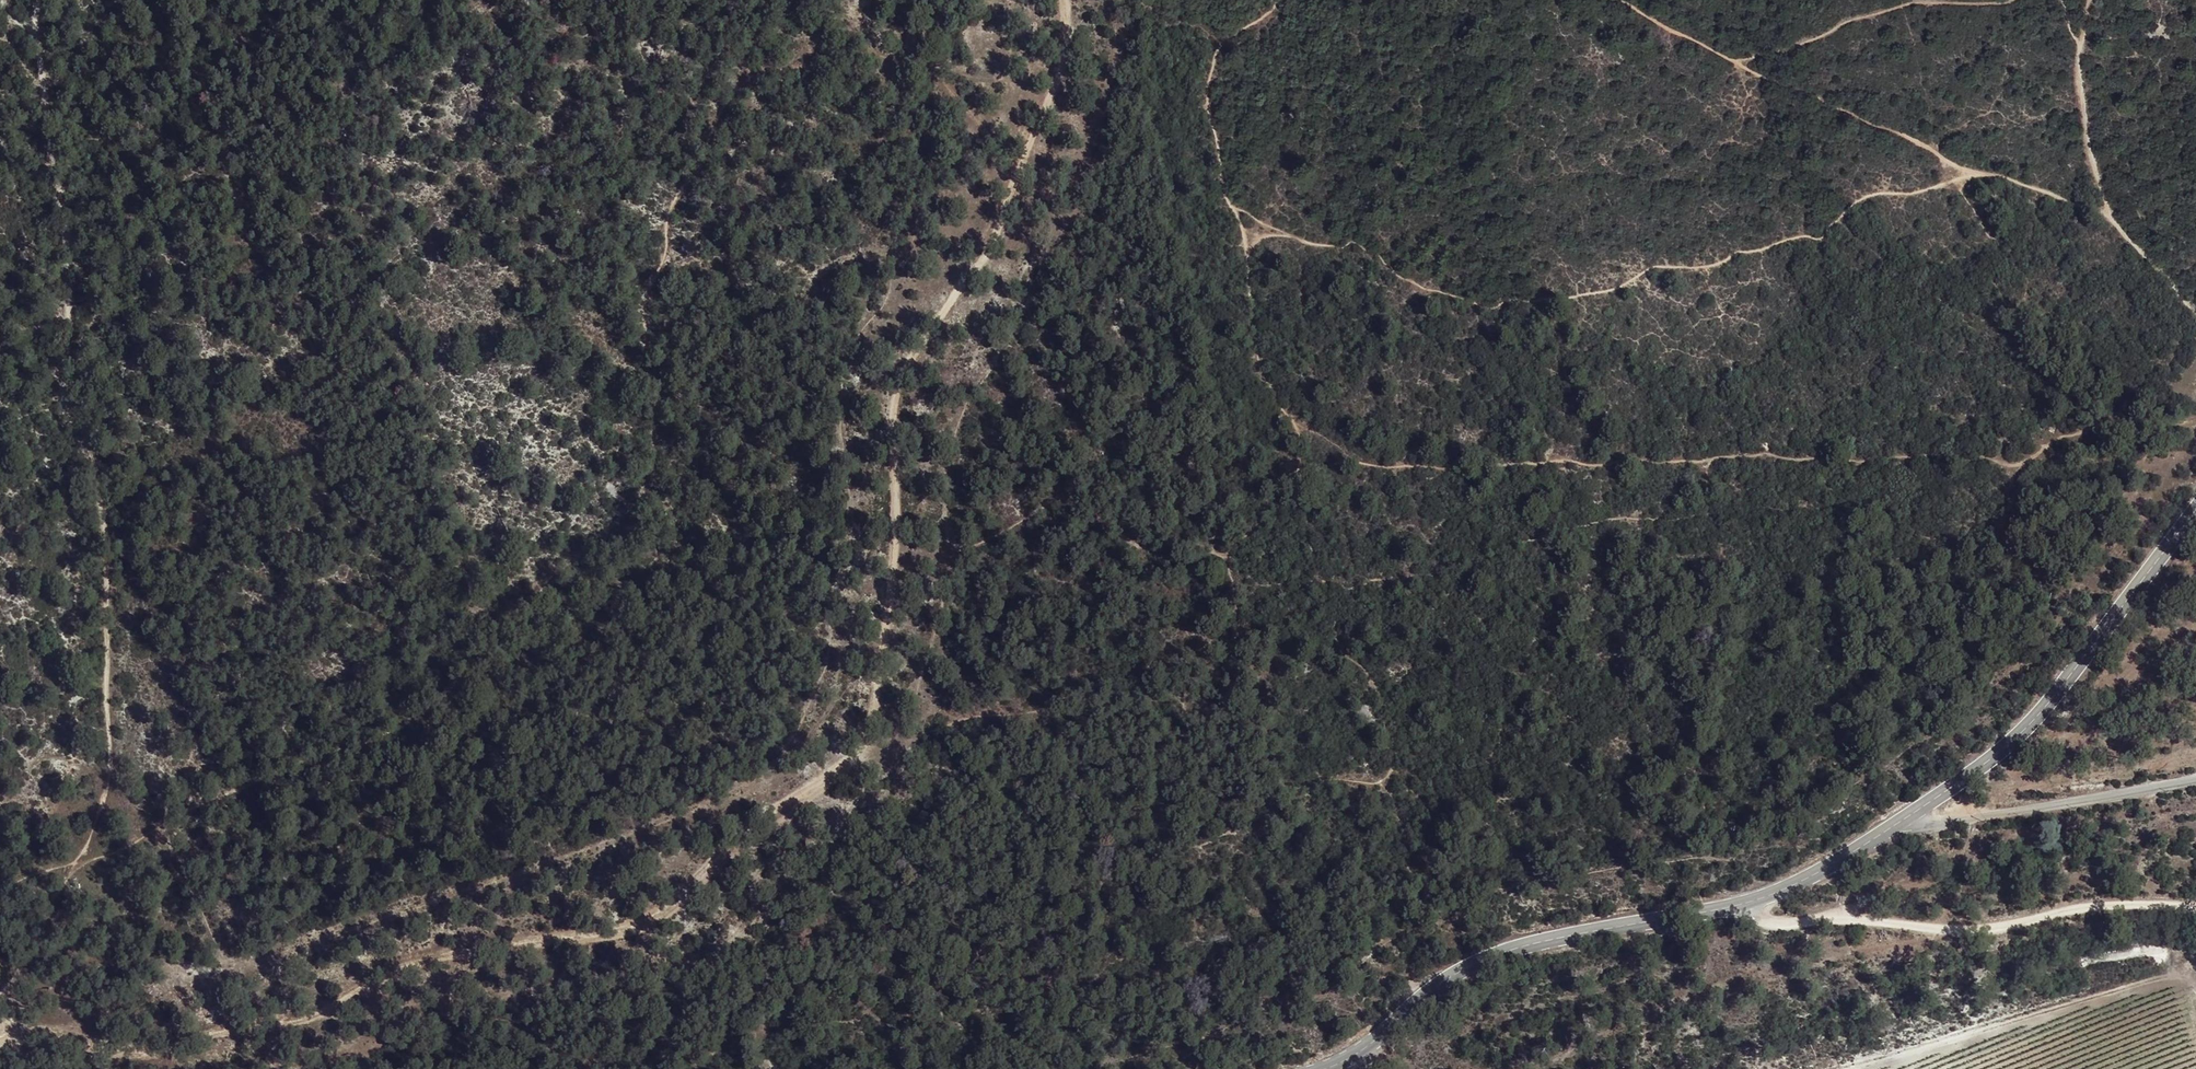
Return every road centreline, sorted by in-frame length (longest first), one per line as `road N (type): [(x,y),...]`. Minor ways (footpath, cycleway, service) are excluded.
road 1 (secondary): [(1325,1068),(1493,955),(1579,929),(1755,904)]
road 2 (residential): [(1755,904),(1794,917),(1884,914),(1969,931),(2033,914),(2145,903),(2195,907)]
road 3 (secondary): [(1921,809),(1998,757),(2052,701),(2195,518)]
road 4 (track): [(1613,1021),(1969,931)]
road 5 (track): [(1842,1068),(2149,976),(2195,983)]
road 6 (residential): [(2195,779),(1975,816),(1931,821),(1921,809)]
road 7 (secondary): [(1755,904),(1921,809)]

